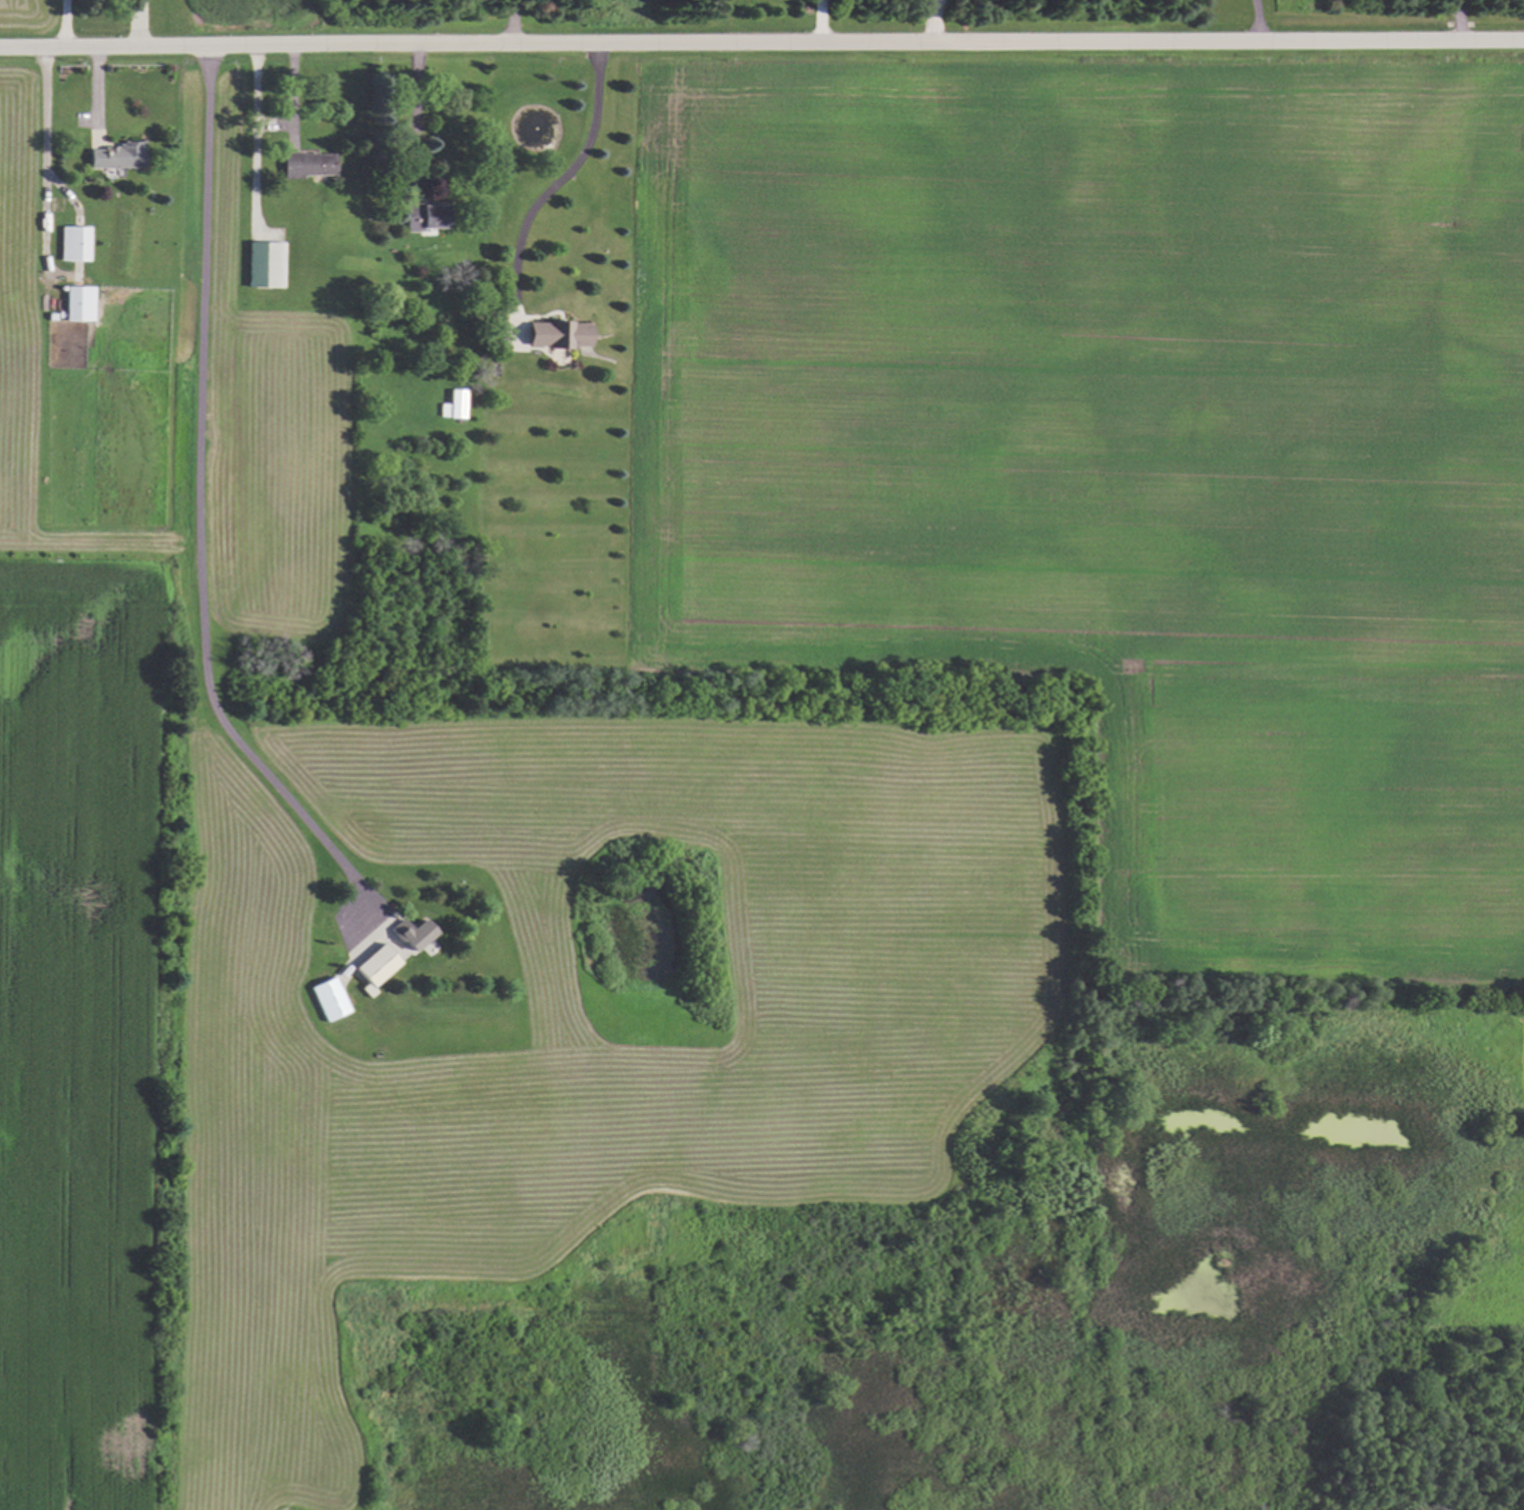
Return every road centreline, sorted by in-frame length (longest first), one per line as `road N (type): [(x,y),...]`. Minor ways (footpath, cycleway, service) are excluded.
road 1 (residential): [(0,50),(1523,37)]

